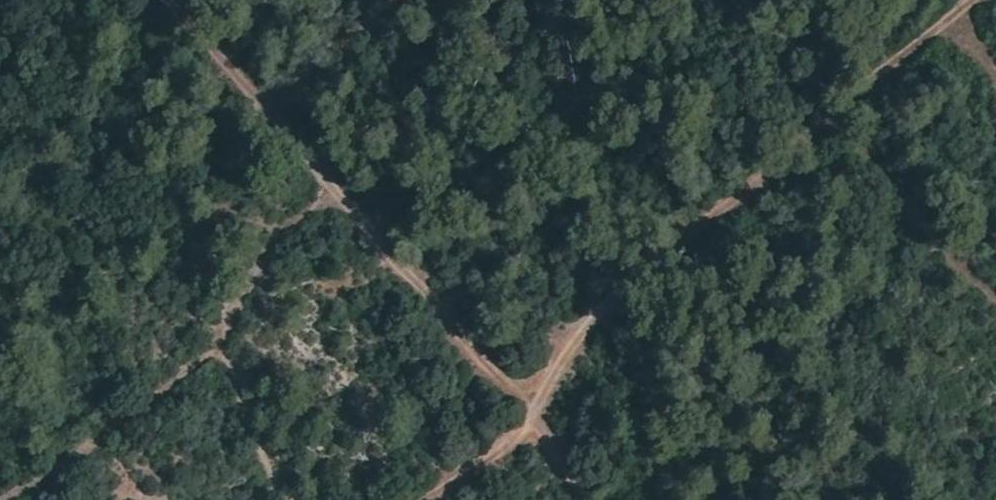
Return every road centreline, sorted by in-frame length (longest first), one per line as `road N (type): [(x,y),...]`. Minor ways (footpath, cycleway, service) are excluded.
road 1 (track): [(155,0),(304,145),(534,416)]

